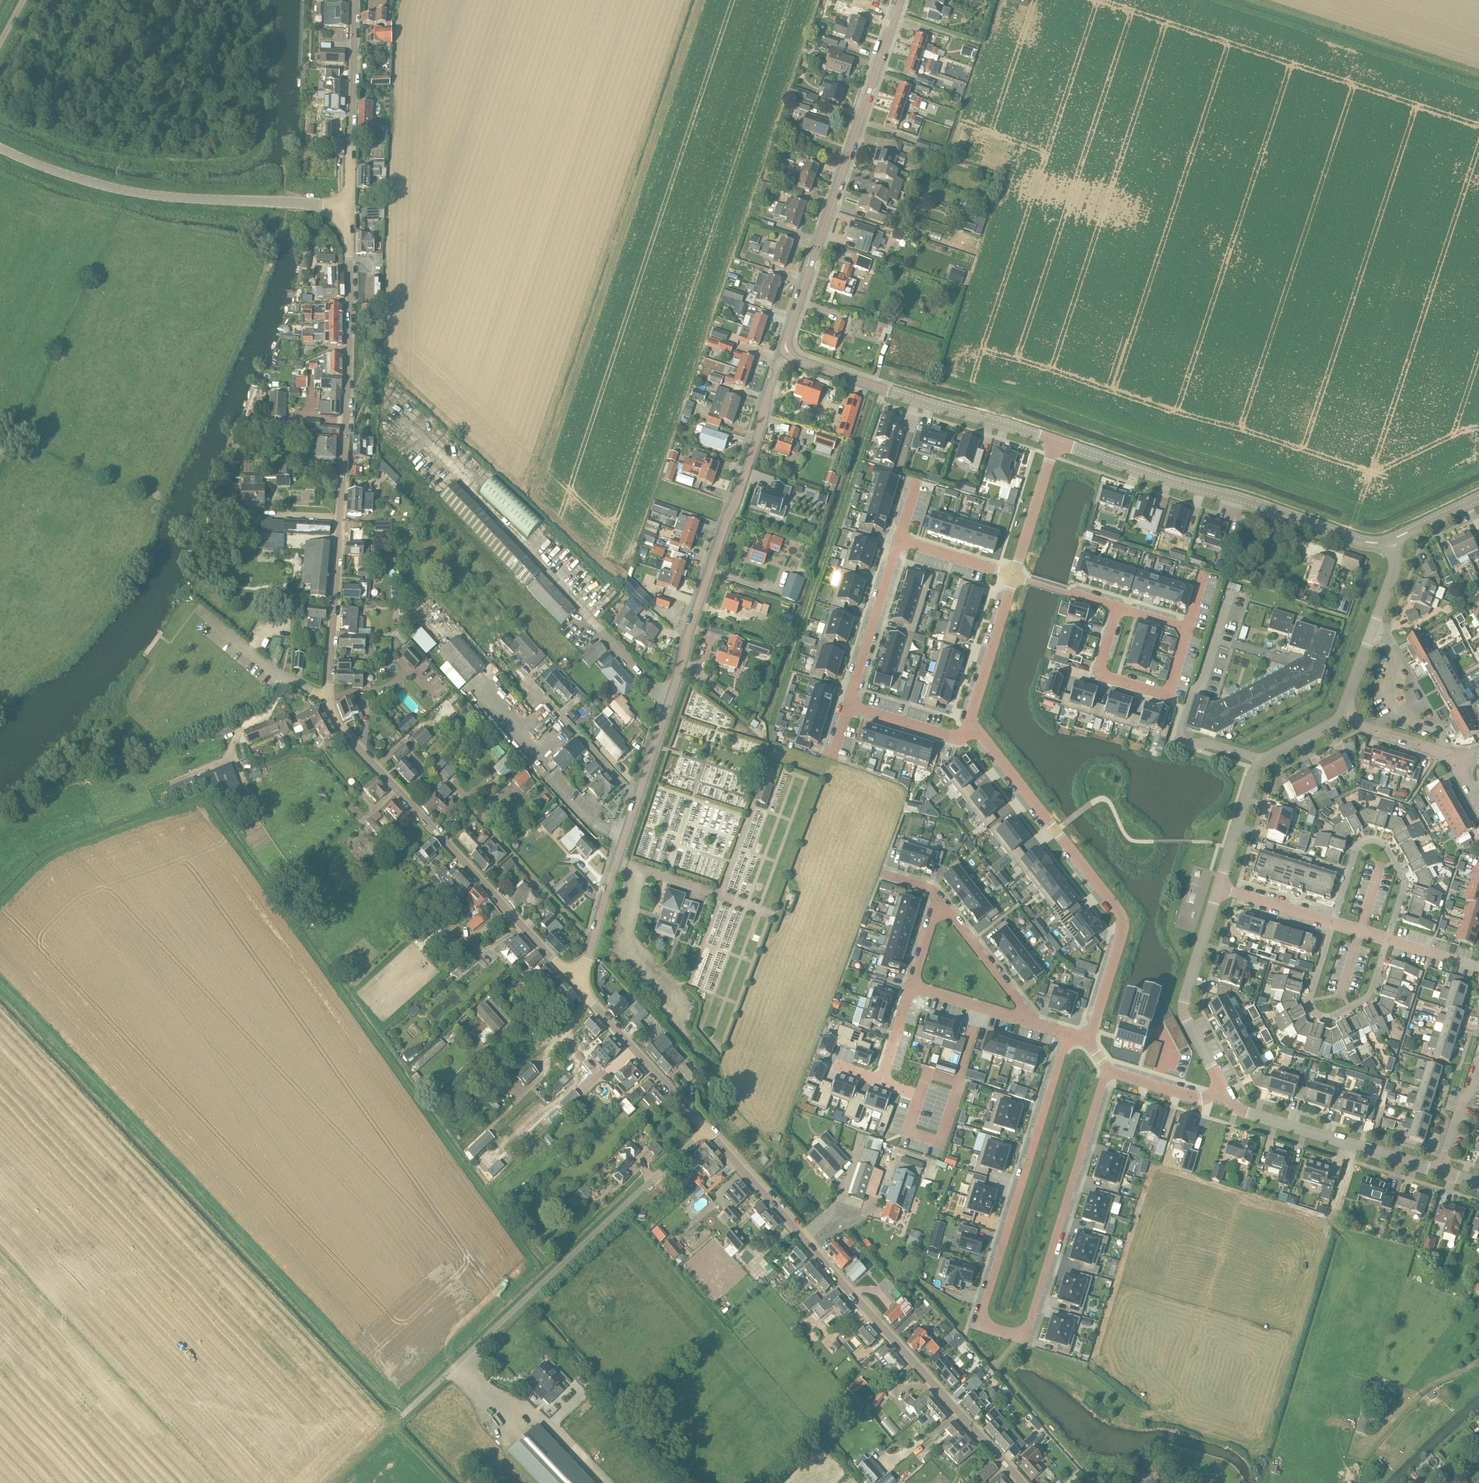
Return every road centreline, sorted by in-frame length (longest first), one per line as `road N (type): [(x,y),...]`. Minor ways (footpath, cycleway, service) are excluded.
road 1 (tertiary): [(577,987),(332,710),(350,206)]
road 2 (tertiary): [(577,987),(787,353)]
road 3 (track): [(1330,1222),(1261,1445),(1170,1423),(1095,1353),(1151,1165)]
road 4 (residential): [(1110,1070),(1035,1323),(997,1327),(987,1308),(1067,1034)]
road 5 (tertiary): [(1024,1482),(705,1128)]
road 6 (unclassified): [(406,1416),(705,1128)]
road 7 (residential): [(1089,1044),(1121,915),(970,721)]
road 8 (tertiary): [(787,353),(901,0)]
road 9 (residential): [(1391,539),(1361,541),(1056,441)]
road 10 (tertiary): [(278,201),(135,193),(0,148)]
road 11 (residential): [(1056,441),(787,353)]
road 12 (residential): [(1478,966),(1219,889)]
road 13 (residential): [(1439,1173),(1236,1107),(1224,1091)]
road 14 (residential): [(1219,889),(1257,769),(1345,711)]
road 15 (residential): [(1224,1091),(1185,1011),(1219,889)]
road 16 (residential): [(1187,628),(1167,692),(1098,673),(1118,607)]
road 17 (residential): [(350,206),(355,0)]
road 18 (track): [(604,1482),(542,1416),(497,1404),(462,1361)]
road 19 (tertiary): [(705,1128),(577,987)]
road 20 (track): [(1151,1165),(1330,1222)]
road 21 (residential): [(1345,711),(1392,585),(1391,539)]
road 22 (residential): [(848,704),(898,539)]
road 23 (residential): [(1034,1021),(938,896)]
road 24 (residential): [(970,721),(1014,575)]
road 25 (residential): [(1014,575),(1056,441)]
road 26 (residential): [(848,704),(950,735),(970,721)]
road 27 (residential): [(1034,1021),(912,985)]
road 28 (residential): [(1457,765),(1446,753),(1367,728),(1345,711)]
road 29 (residential): [(898,539),(1014,575)]
road 30 (residential): [(1224,1091),(1200,1099),(1110,1070)]

